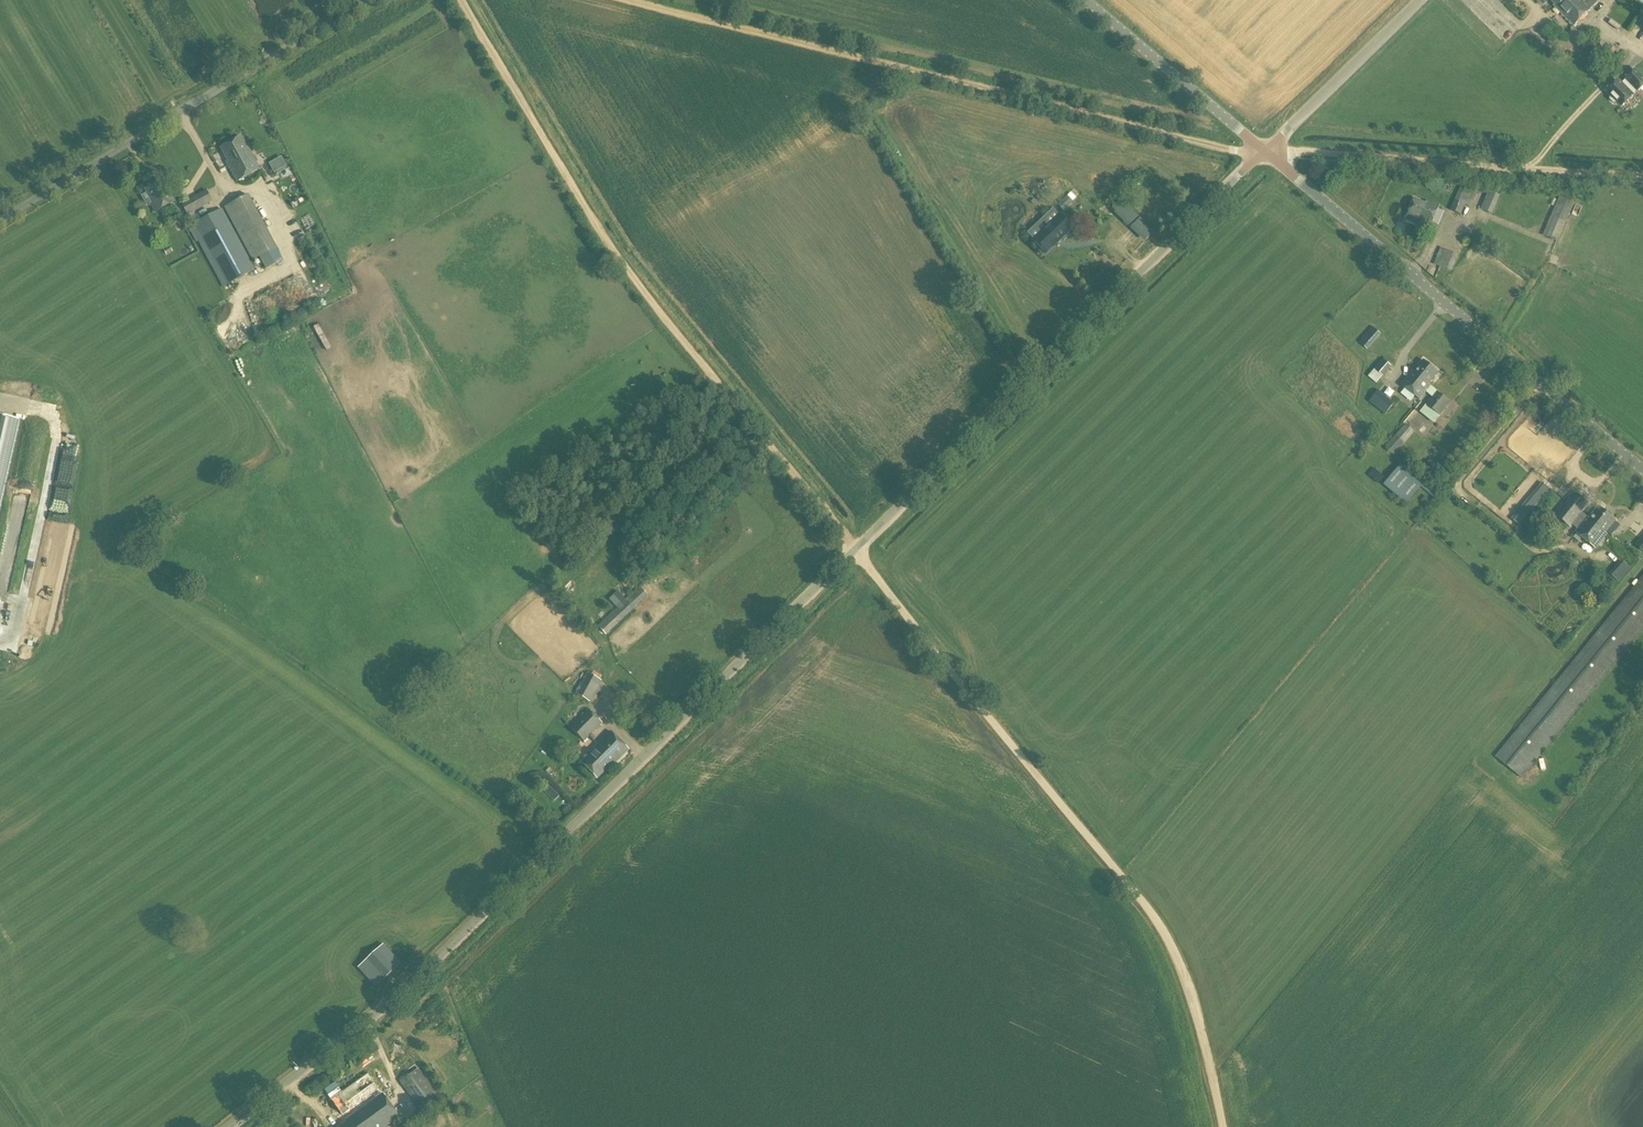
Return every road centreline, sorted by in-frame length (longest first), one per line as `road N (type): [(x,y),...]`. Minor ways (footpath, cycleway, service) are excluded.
road 1 (unclassified): [(230,1126),(421,976),(1264,151)]
road 2 (track): [(733,396),(1173,947),(1216,1126)]
road 3 (track): [(1264,151),(1229,150),(626,0)]
road 4 (unclassified): [(1642,469),(1264,151)]
road 5 (track): [(459,0),(579,199),(707,364)]
road 6 (unclassified): [(0,219),(366,0)]
road 7 (track): [(1264,151),(1642,176)]
road 8 (unclassified): [(1264,151),(1085,0)]
road 9 (unclassified): [(1264,151),(1418,0)]

